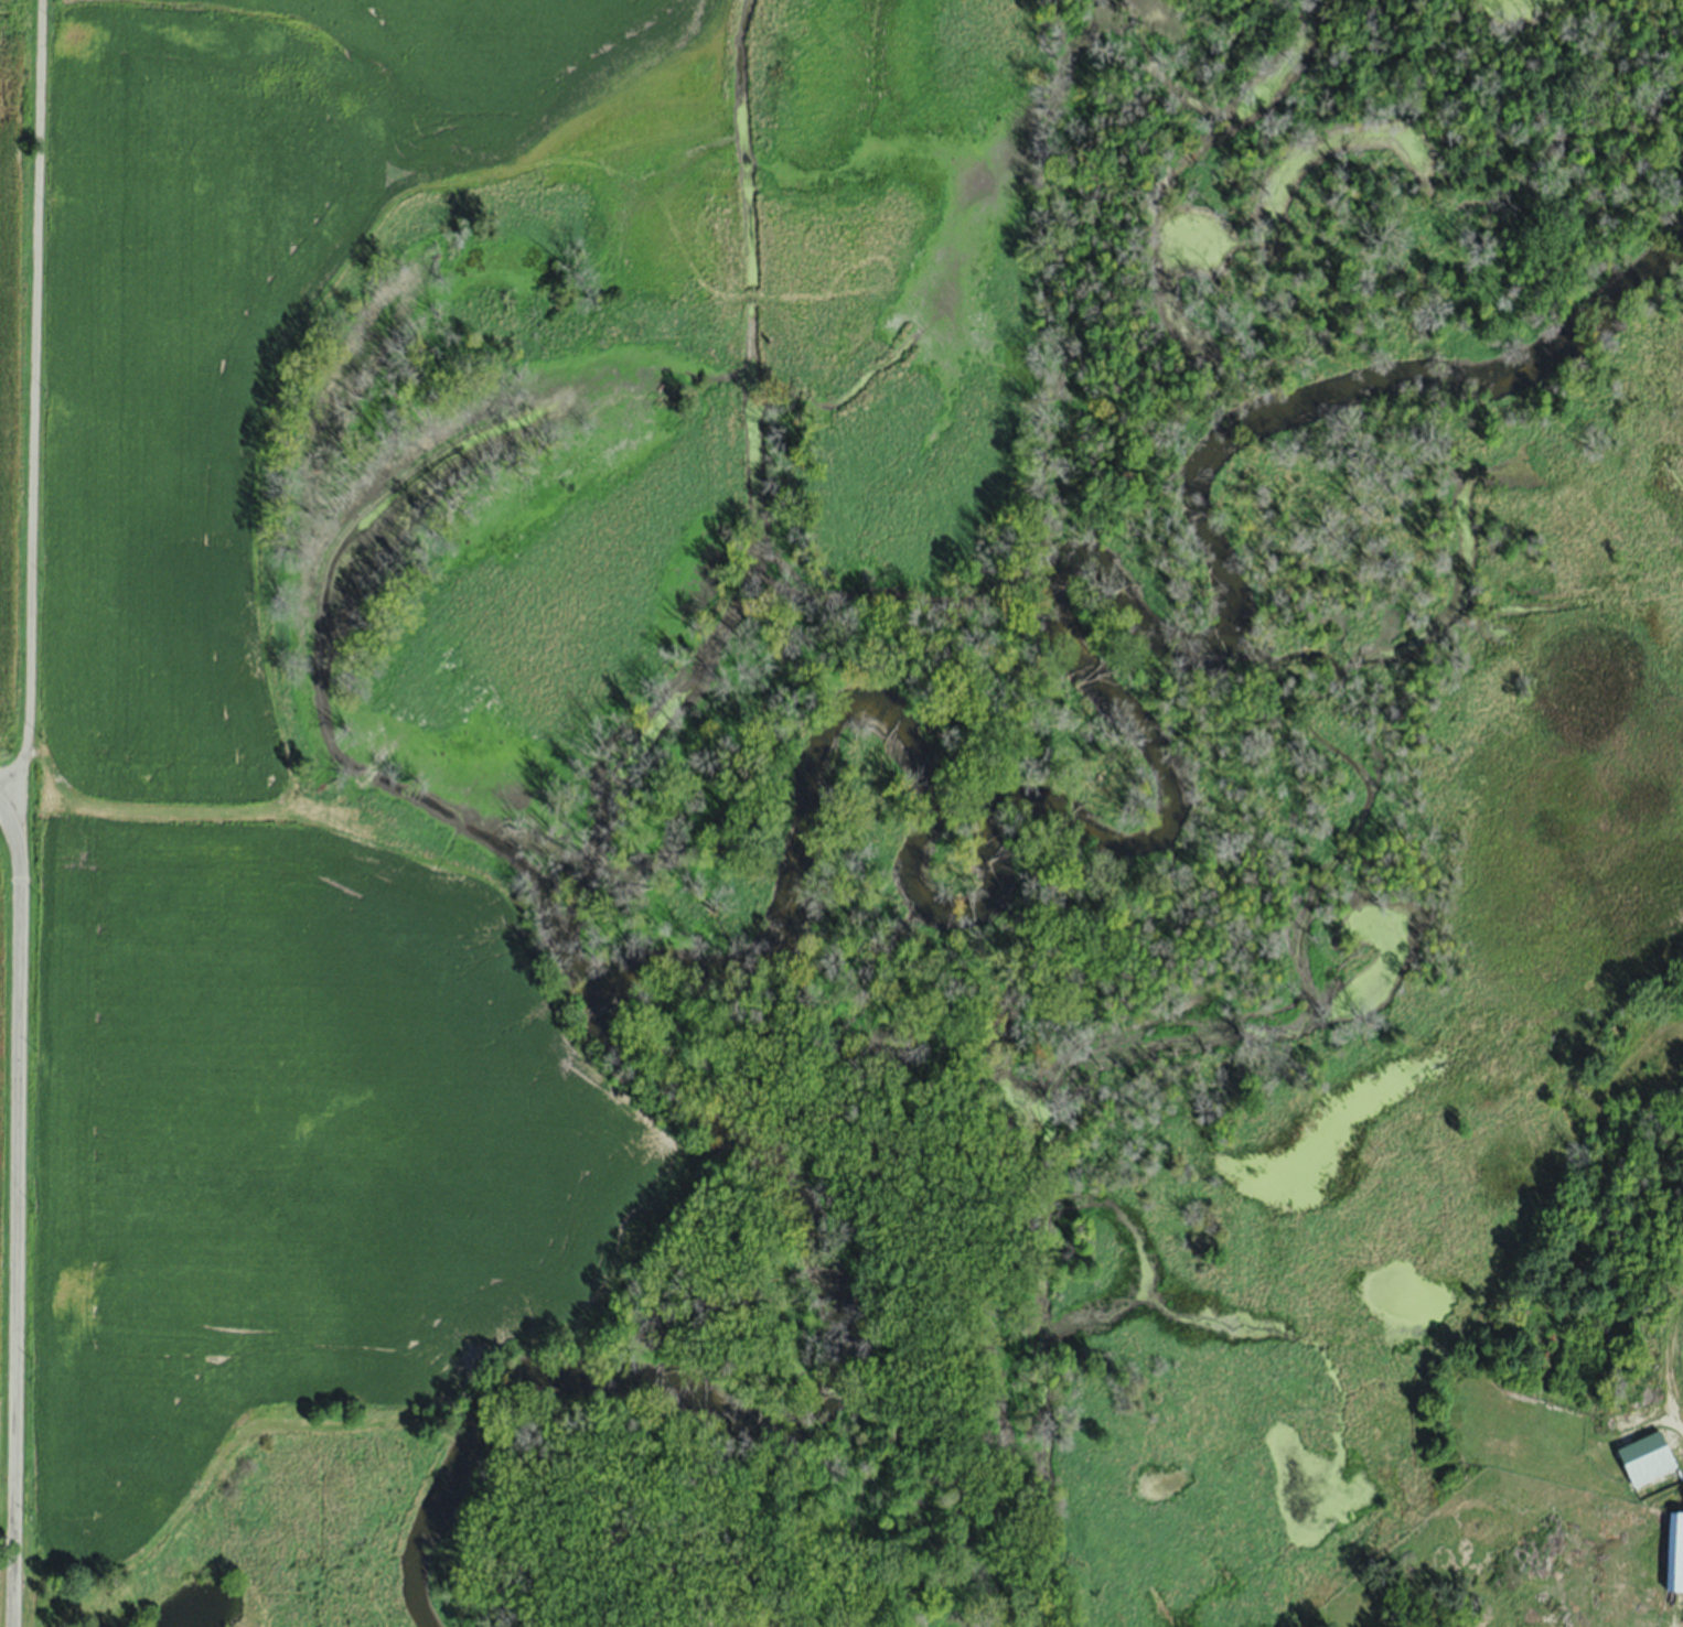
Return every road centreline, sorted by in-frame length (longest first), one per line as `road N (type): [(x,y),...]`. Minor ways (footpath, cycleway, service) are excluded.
road 1 (residential): [(14,1626),(9,758)]
road 2 (residential): [(9,758),(39,0)]

